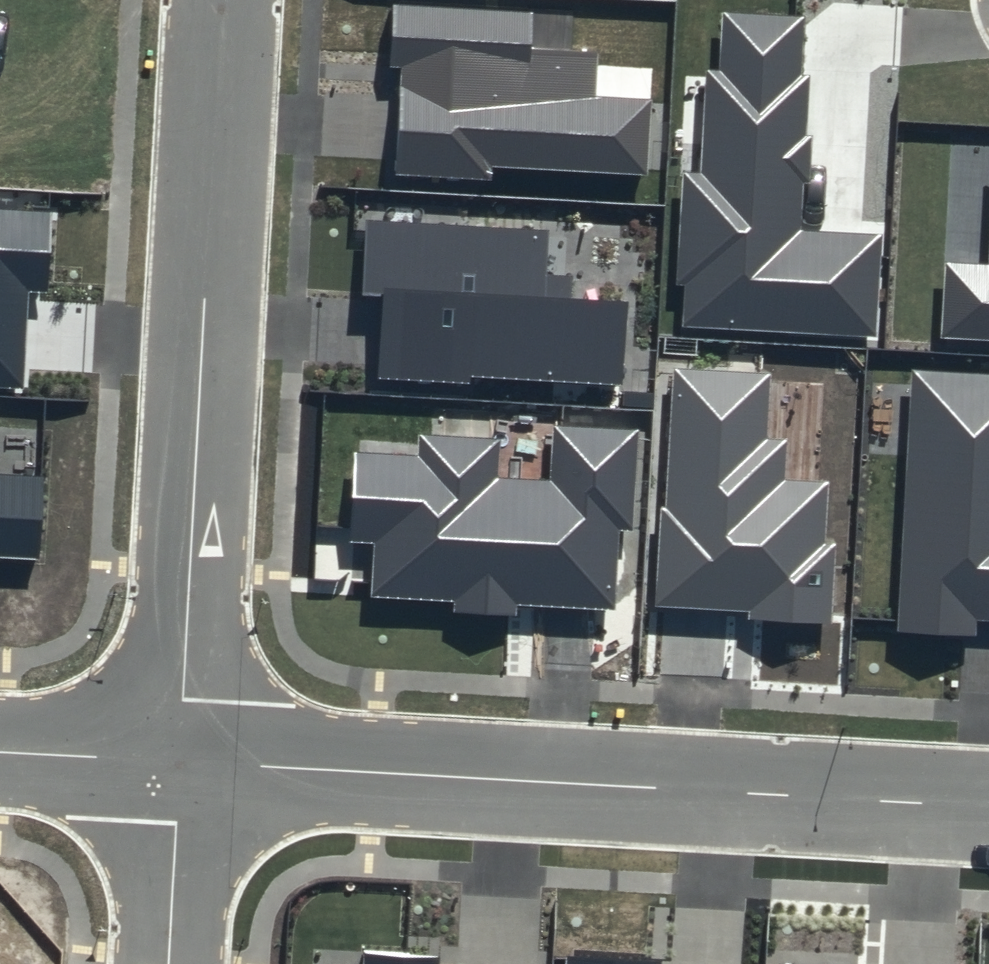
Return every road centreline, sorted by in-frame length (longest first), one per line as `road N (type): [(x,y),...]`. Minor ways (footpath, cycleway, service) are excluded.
road 1 (residential): [(181,761),(988,806)]
road 2 (residential): [(181,761),(221,0)]
road 3 (residential): [(170,963),(181,761)]
road 4 (residential): [(0,752),(181,761)]

